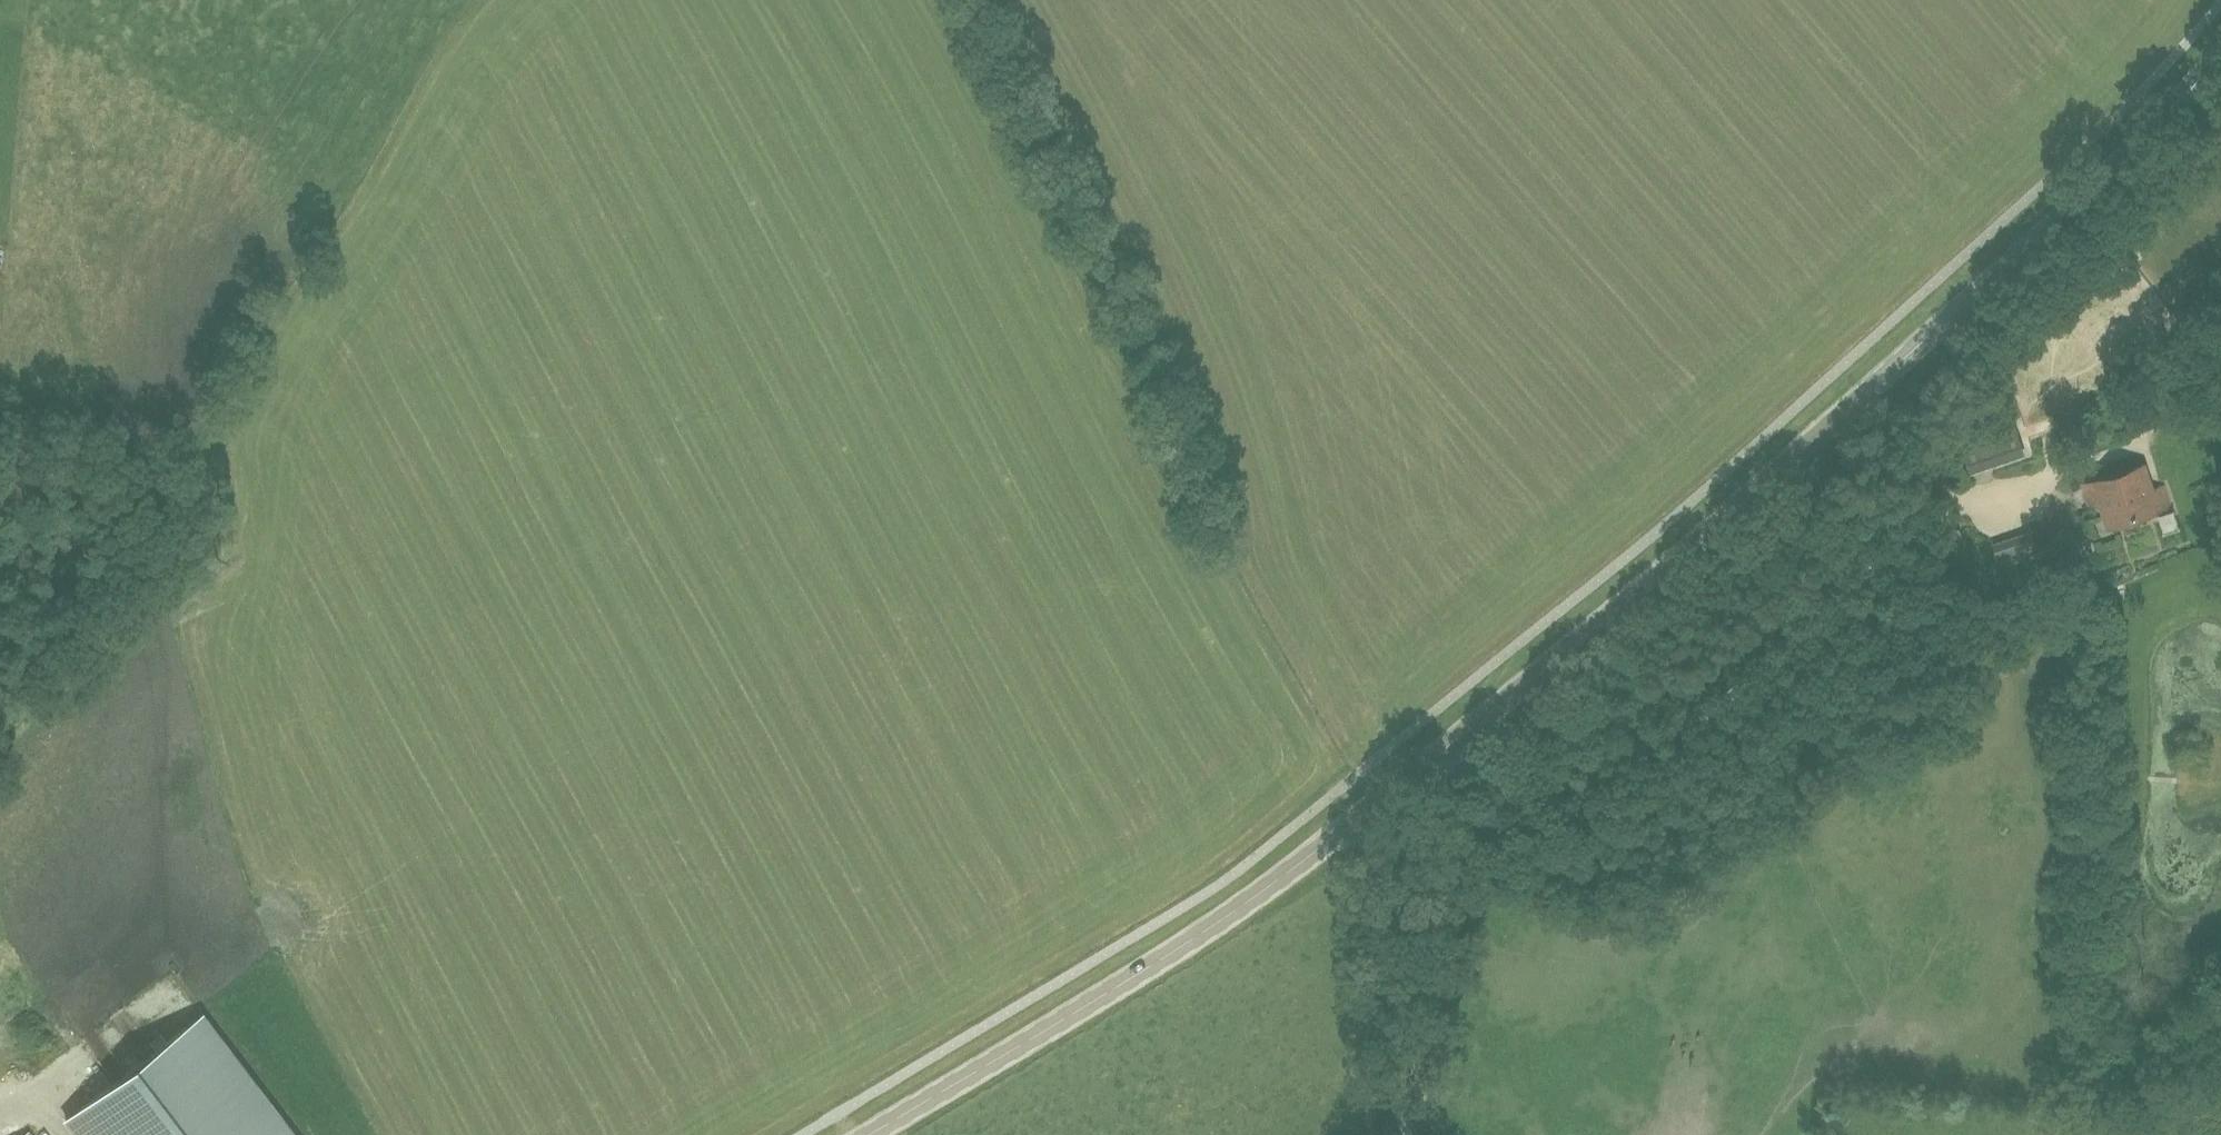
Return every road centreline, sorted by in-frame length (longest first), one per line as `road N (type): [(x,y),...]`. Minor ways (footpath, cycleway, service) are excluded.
road 1 (tertiary): [(869,1134),(1195,939),(1367,812),(1851,407),(2122,158),(2220,55)]
road 2 (track): [(2028,498),(1972,500),(1921,522),(1764,670),(1643,740),(1538,762),(1461,766),(1435,756)]

